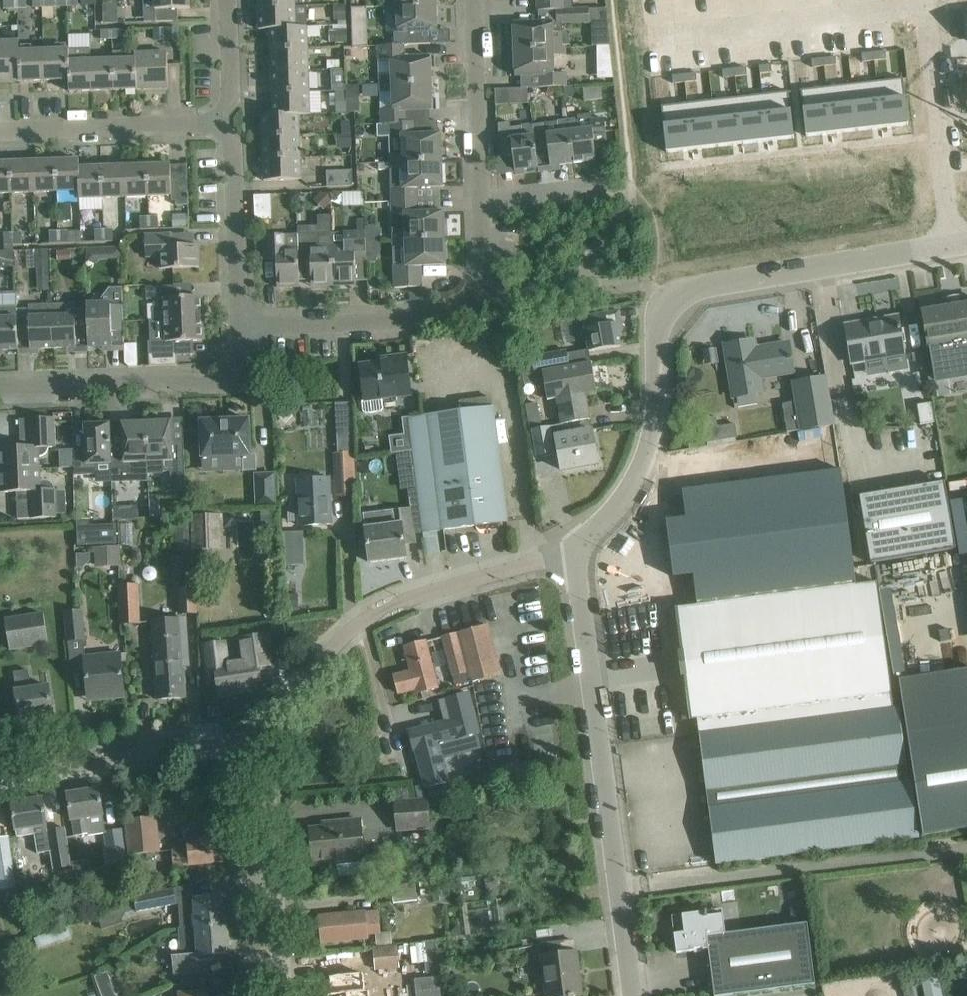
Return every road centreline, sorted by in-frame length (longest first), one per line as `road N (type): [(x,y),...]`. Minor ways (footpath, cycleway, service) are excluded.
road 1 (unclassified): [(579,549),(624,501),(647,458),(667,301),(698,286),(945,246)]
road 2 (unclassified): [(579,549),(632,995)]
road 3 (residential): [(252,746),(349,630),(372,614),(579,549)]
road 4 (residential): [(243,326),(387,323),(464,311),(485,279),(482,199)]
road 5 (residential): [(0,387),(223,381),(242,362),(243,326)]
road 6 (residential): [(0,773),(229,741),(252,746)]
road 7 (residential): [(252,746),(266,775),(284,995)]
road 8 (residential): [(945,246),(920,0)]
road 9 (residential): [(0,132),(222,125)]
road 10 (residential): [(243,326),(234,149),(222,125)]
road 11 (residential): [(482,199),(473,0)]
road 12 (residential): [(482,199),(631,181)]
road 13 (residential): [(222,125),(231,97),(229,0)]

